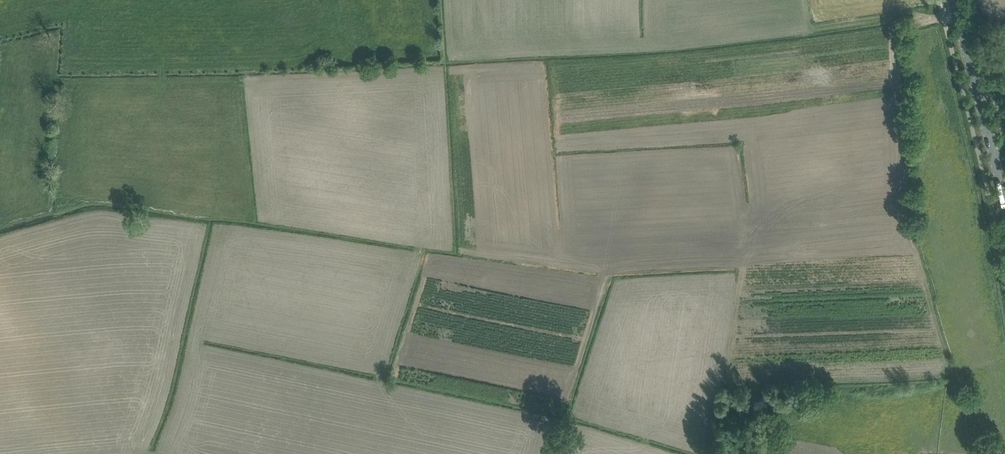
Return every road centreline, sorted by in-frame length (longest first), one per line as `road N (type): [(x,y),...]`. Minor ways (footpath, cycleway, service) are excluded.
road 1 (secondary): [(1004,204),(953,0)]

